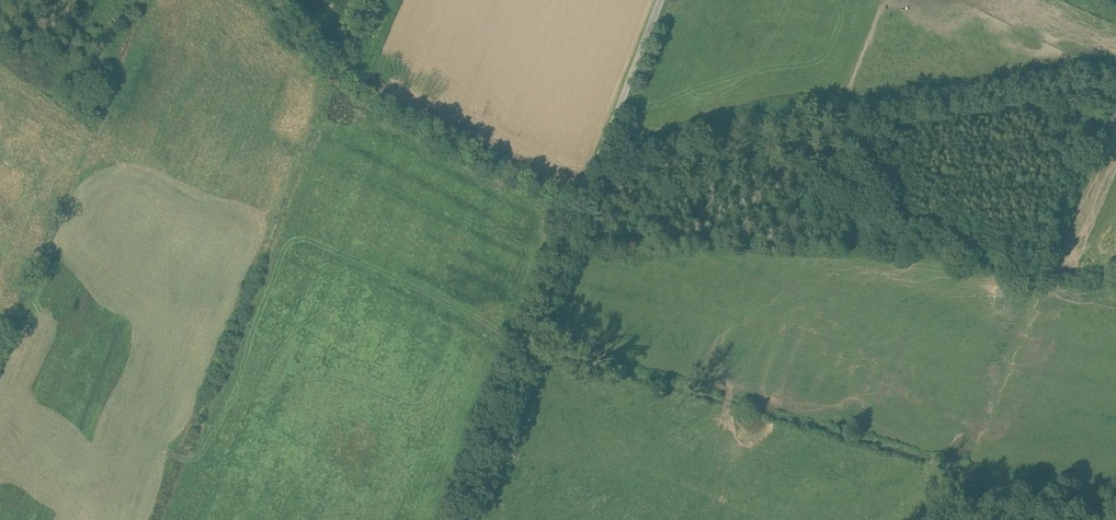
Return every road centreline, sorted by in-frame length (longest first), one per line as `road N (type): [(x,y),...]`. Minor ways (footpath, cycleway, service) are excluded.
road 1 (track): [(662,0),(452,519)]

